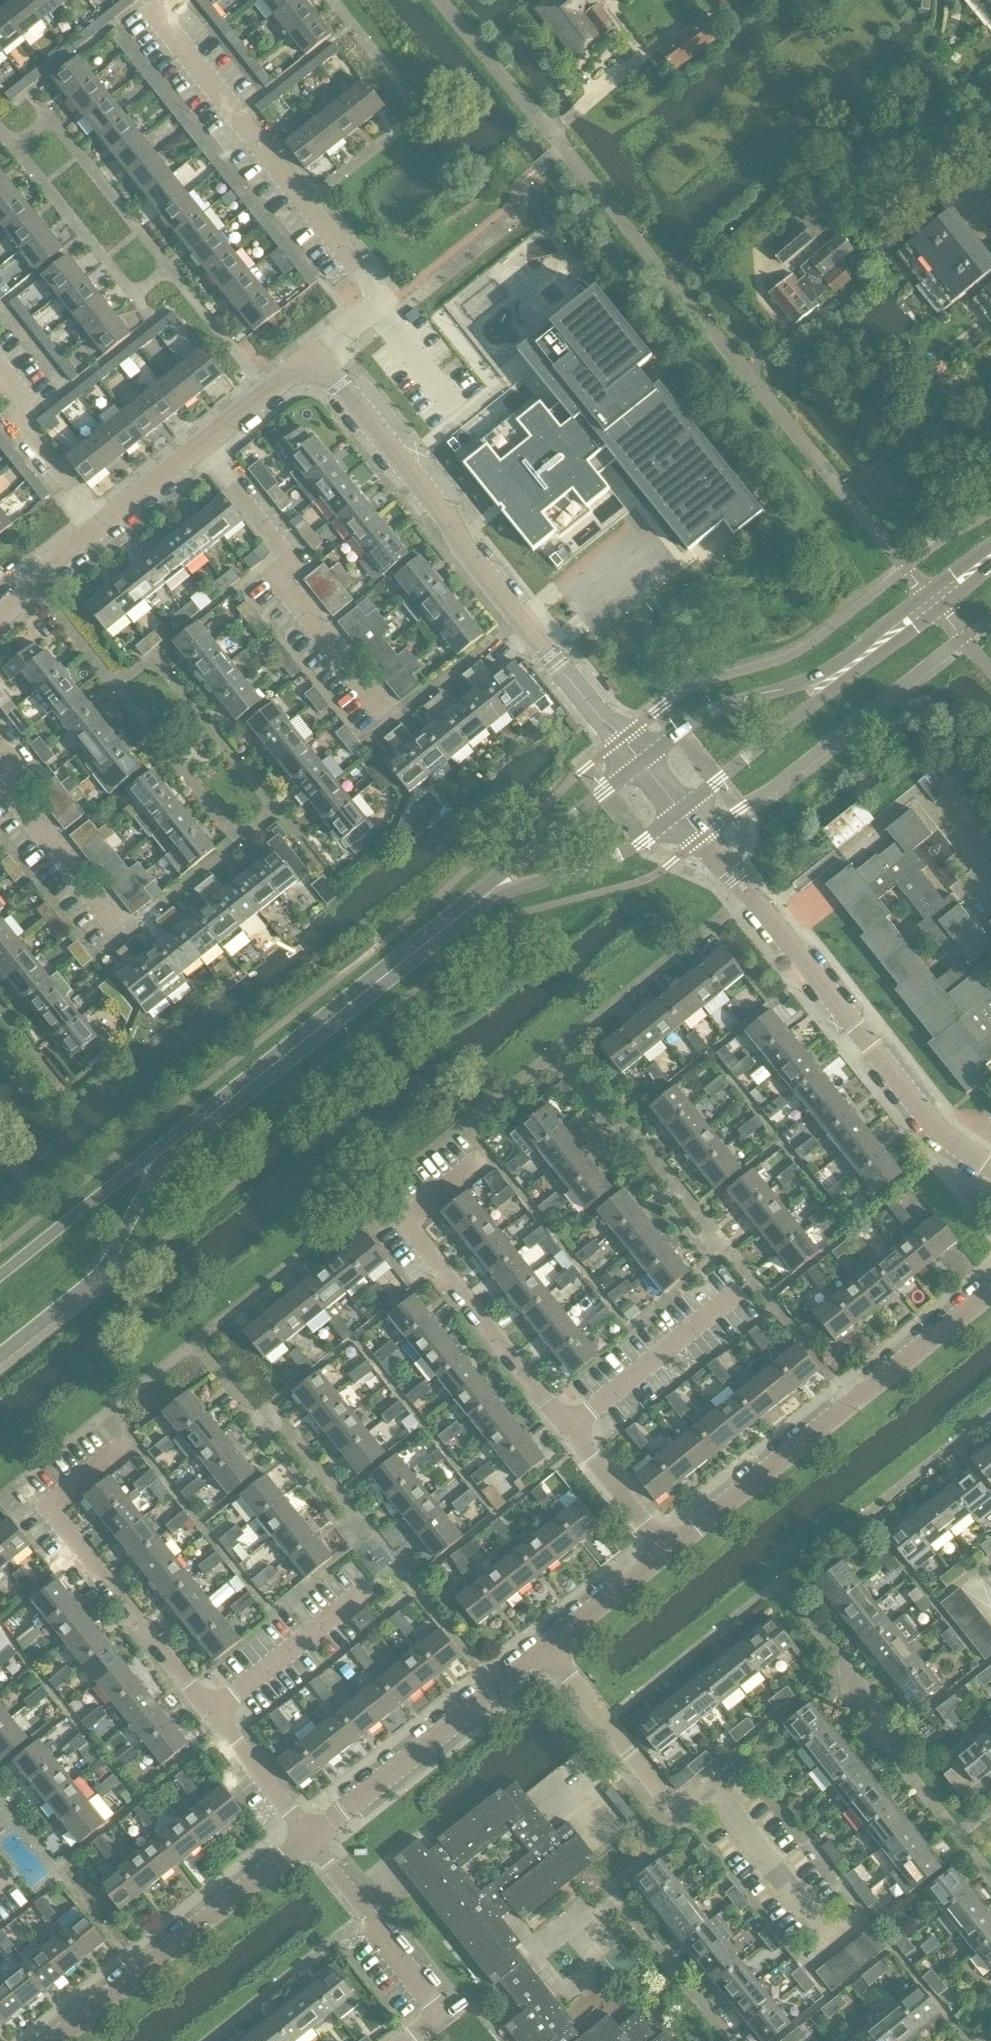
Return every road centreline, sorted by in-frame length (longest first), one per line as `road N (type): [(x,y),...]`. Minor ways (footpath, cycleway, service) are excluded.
road 1 (residential): [(935,602),(442,0)]
road 2 (residential): [(670,1555),(404,1224),(487,1155)]
road 3 (residential): [(312,1841),(49,1510),(132,1440)]
road 4 (unclassified): [(316,354),(445,513),(467,554),(642,763)]
road 5 (unclassified): [(990,1169),(933,1125),(681,812)]
road 6 (residential): [(834,1939),(711,1793),(683,1815),(551,1651)]
road 7 (secondary): [(159,1156),(494,890)]
road 8 (tertiary): [(670,1555),(990,1296)]
road 9 (unclassified): [(0,615),(62,554),(316,354)]
road 10 (tertiary): [(62,2040),(312,1841)]
road 11 (tertiary): [(312,1841),(551,1651)]
road 12 (residential): [(411,2040),(445,2014),(312,1841)]
road 13 (secondary): [(0,1354),(96,1277),(159,1156)]
road 14 (secondary): [(842,672),(707,712),(642,763)]
road 15 (secondary): [(681,812),(826,700),(842,672)]
road 16 (secondary): [(494,890),(612,859),(681,812)]
road 17 (secondary): [(159,1156),(0,1276)]
road 18 (secondary): [(642,763),(510,865),(494,890)]
road 19 (tertiary): [(551,1651),(670,1555)]

